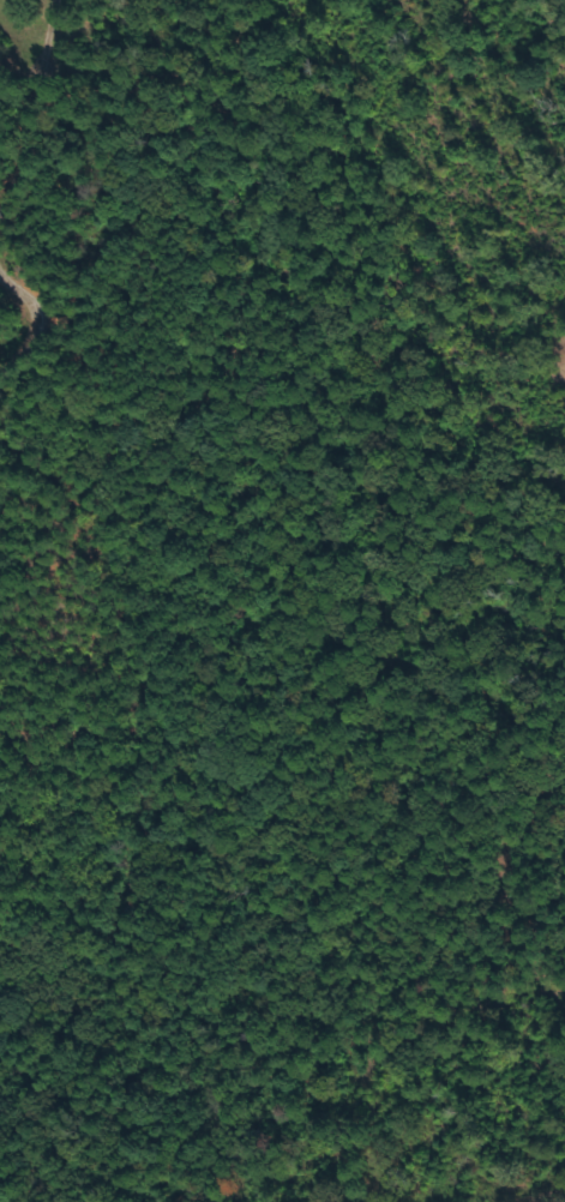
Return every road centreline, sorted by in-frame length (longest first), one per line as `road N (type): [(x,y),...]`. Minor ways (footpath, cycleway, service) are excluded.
road 1 (residential): [(0,189),(60,0)]

